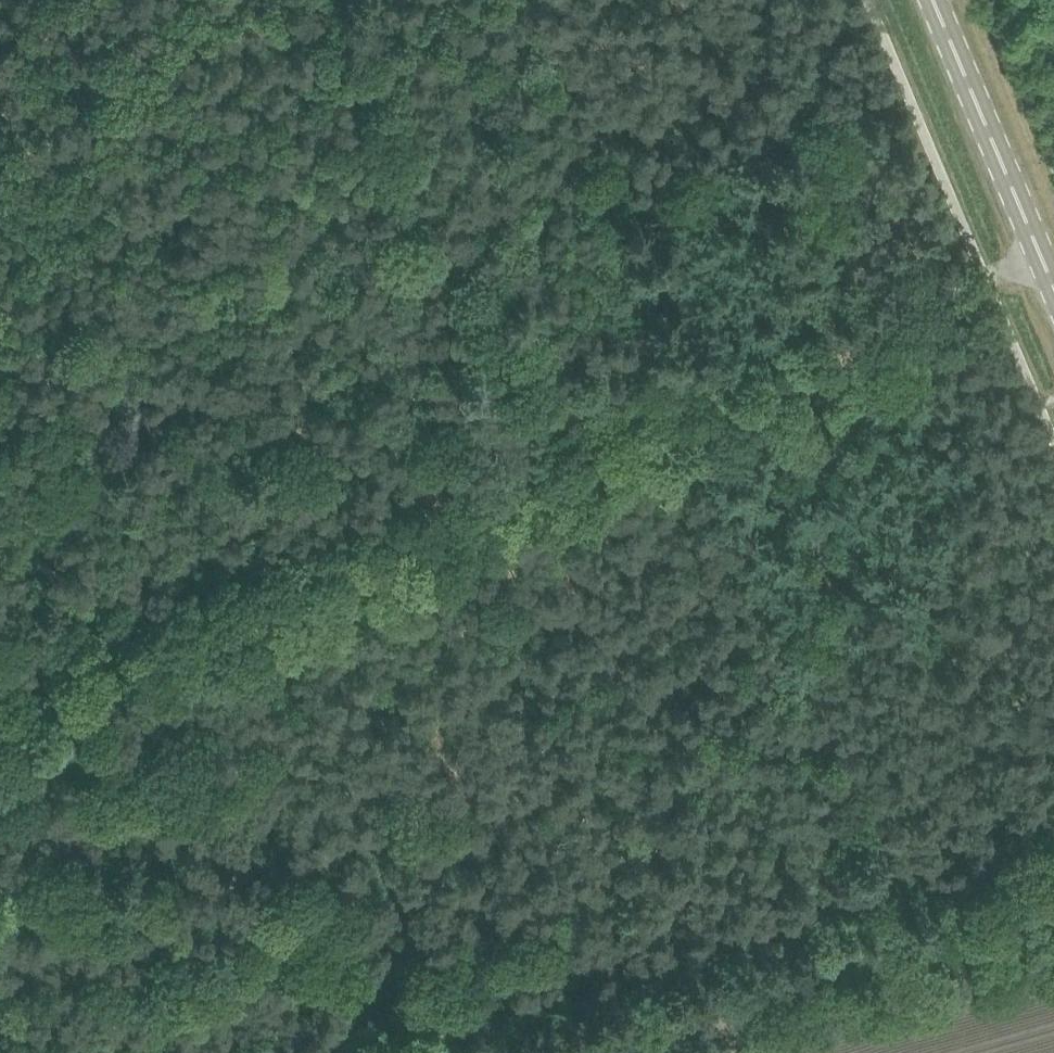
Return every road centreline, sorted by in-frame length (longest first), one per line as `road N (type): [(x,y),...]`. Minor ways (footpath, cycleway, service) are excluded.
road 1 (unclassified): [(541,1052),(1053,896)]
road 2 (primary): [(1053,286),(934,0)]

